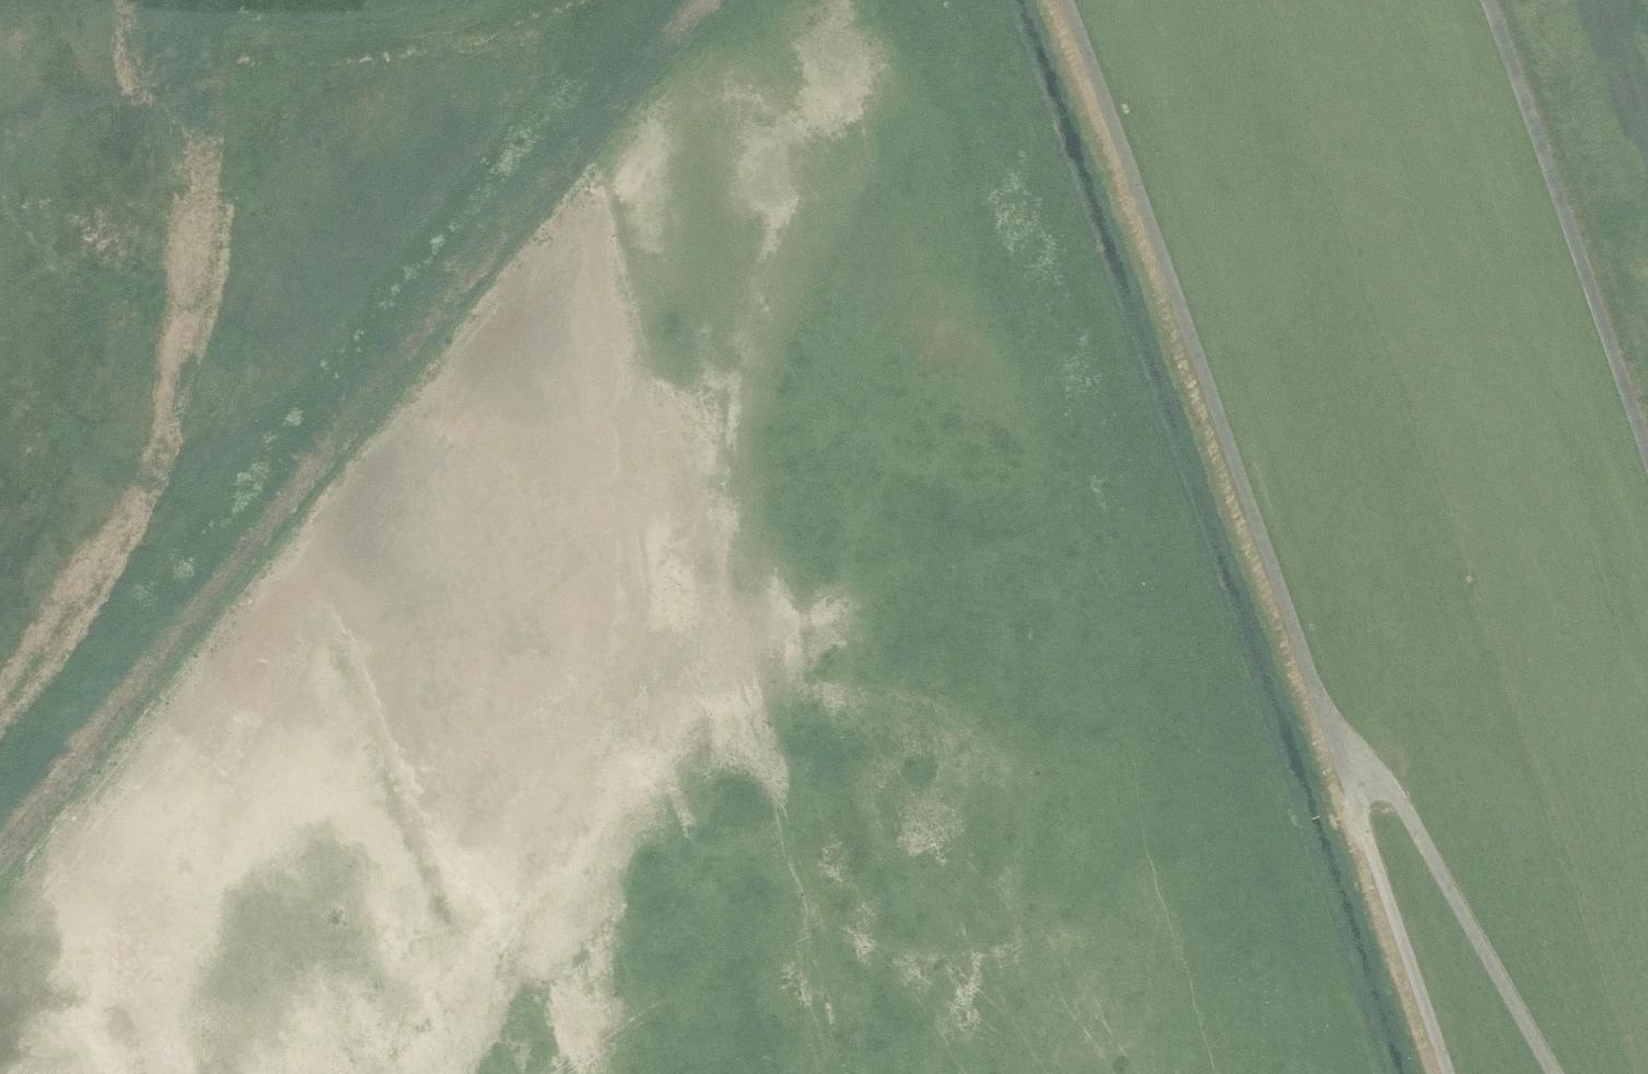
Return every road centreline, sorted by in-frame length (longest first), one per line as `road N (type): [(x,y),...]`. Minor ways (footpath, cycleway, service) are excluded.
road 1 (track): [(1502,0),(1647,408)]
road 2 (track): [(1348,733),(1396,771),(1565,1073)]

